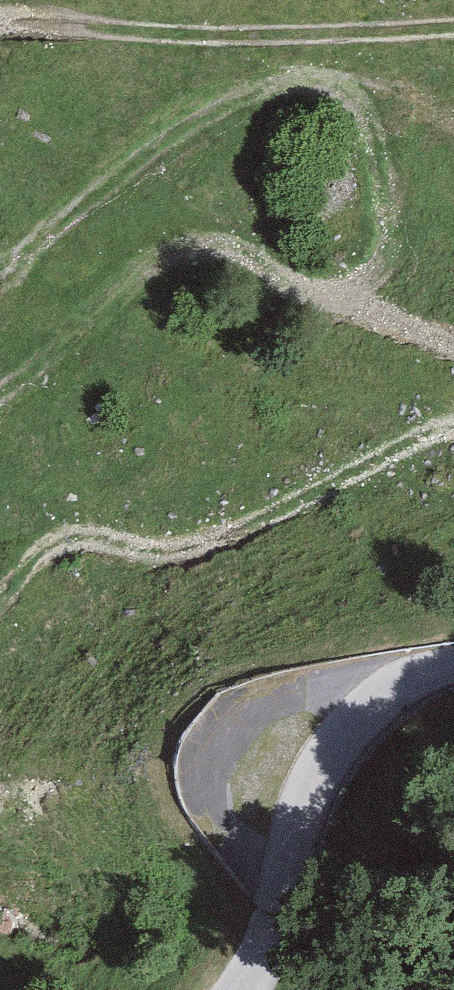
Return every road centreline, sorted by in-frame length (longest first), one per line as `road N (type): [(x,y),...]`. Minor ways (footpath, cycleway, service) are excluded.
road 1 (track): [(453,426),(367,460),(223,534),(124,543),(61,539),(40,550),(0,600)]
road 2 (track): [(0,18),(222,35),(453,28)]
road 3 (unclassified): [(243,989),(256,974),(310,802),(337,744),(388,692),(453,663)]

